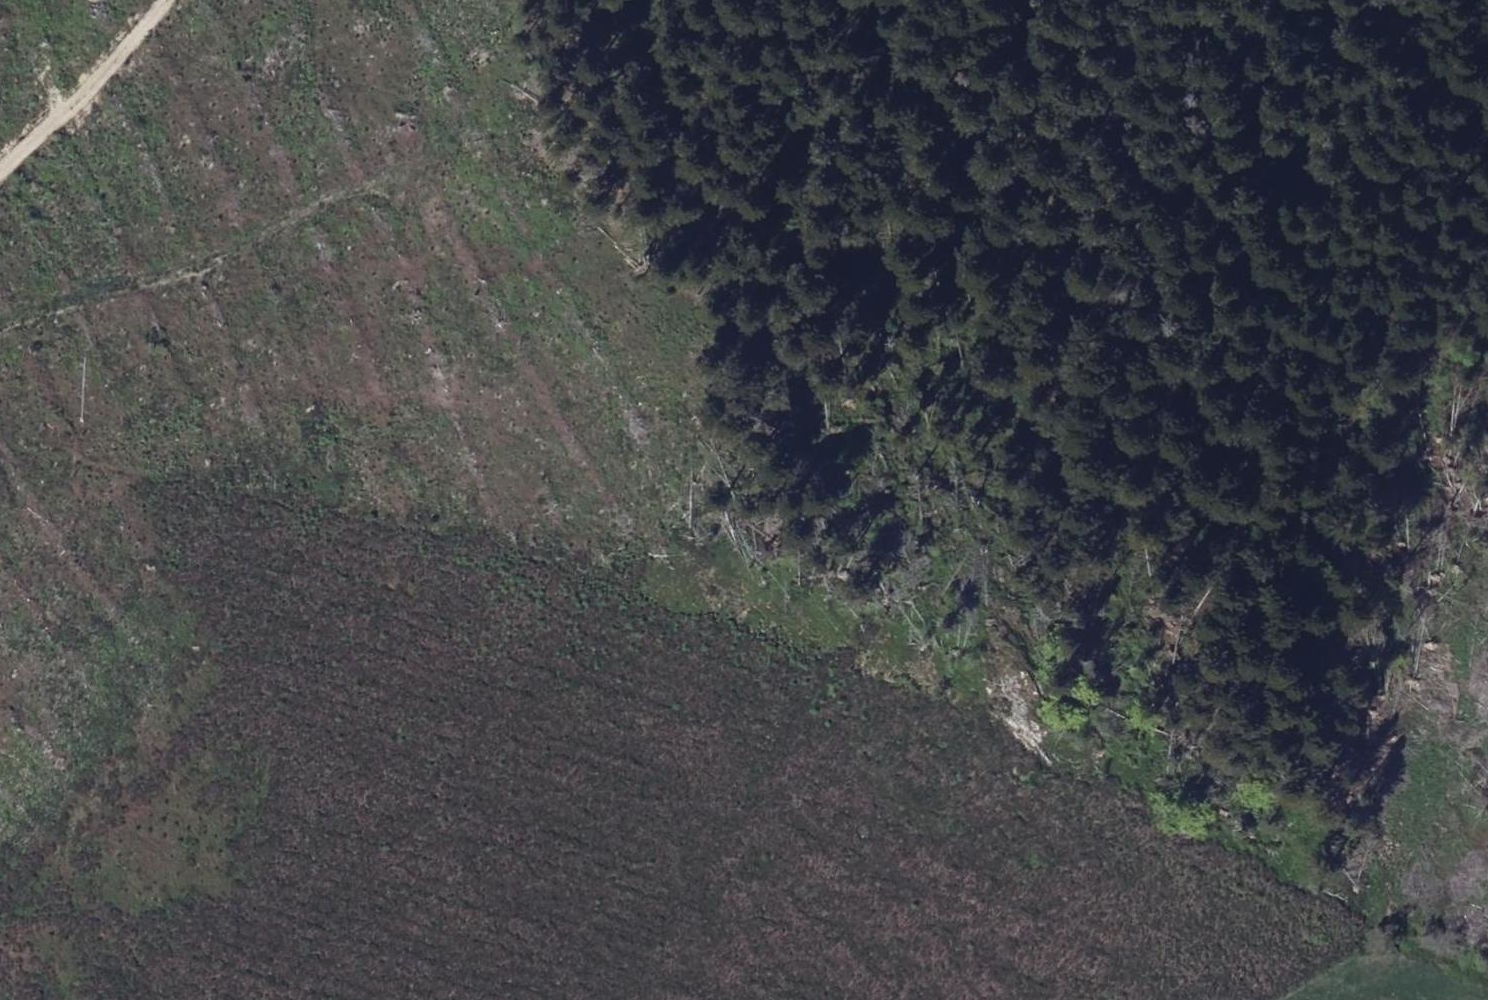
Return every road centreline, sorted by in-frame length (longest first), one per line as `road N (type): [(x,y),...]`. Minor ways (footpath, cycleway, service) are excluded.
road 1 (track): [(160,0),(0,171)]
road 2 (track): [(1344,0),(1410,32),(1487,111)]

